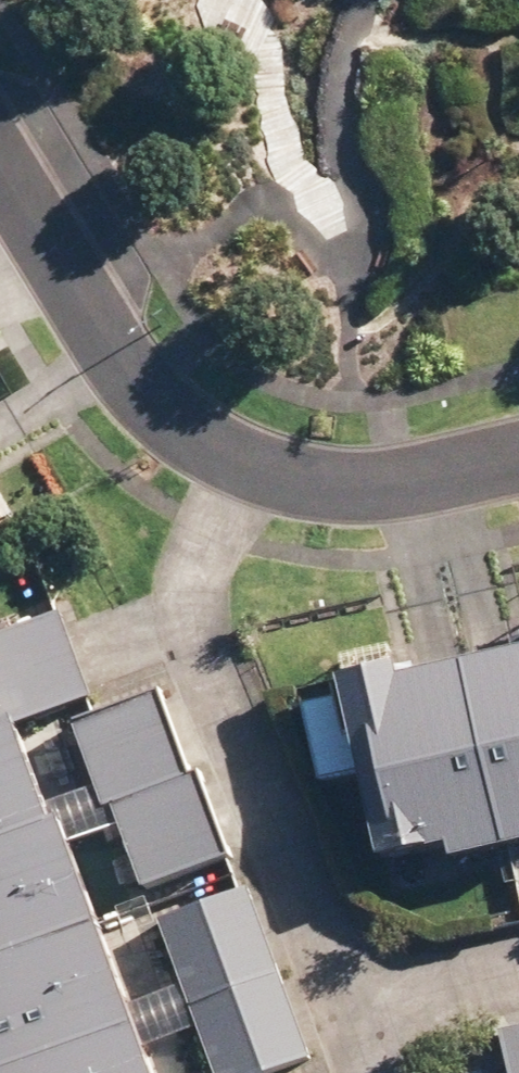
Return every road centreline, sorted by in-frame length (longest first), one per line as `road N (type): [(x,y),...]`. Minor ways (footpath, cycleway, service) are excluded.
road 1 (residential): [(243,470),(207,561),(207,646),(357,1017)]
road 2 (residential): [(0,176),(151,409),(198,449),(243,470)]
road 3 (residential): [(243,470),(316,492),(366,491),(518,460)]
road 4 (residential): [(518,973),(357,1017)]

